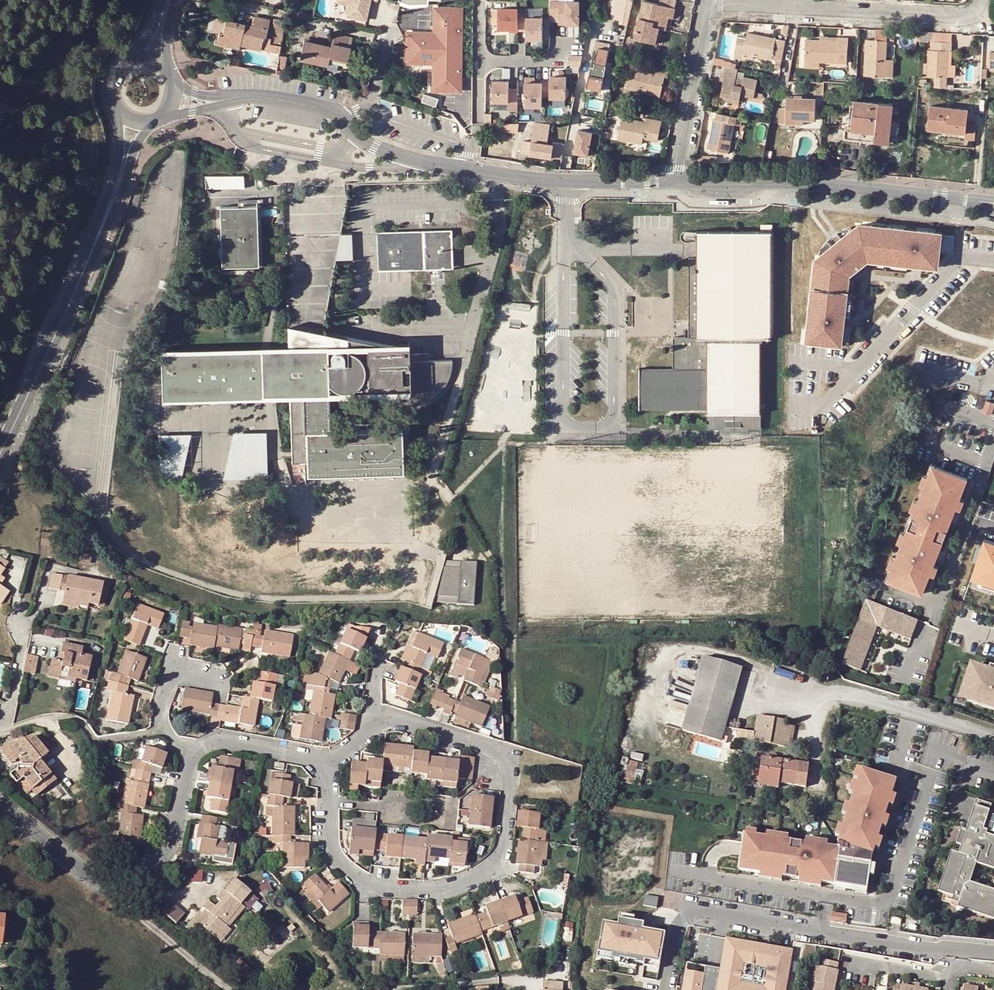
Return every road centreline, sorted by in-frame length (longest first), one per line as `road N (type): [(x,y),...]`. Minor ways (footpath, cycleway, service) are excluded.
road 1 (residential): [(325,767),(329,856),(352,881),(432,890),(472,880),(501,860),(509,781),(499,757),(407,722),(370,729)]
road 2 (residential): [(234,99),(256,96),(327,110),(375,147),(466,169),(567,183),(676,182)]
road 3 (residential): [(961,948),(924,949),(698,910),(677,926),(666,989)]
road 4 (residential): [(676,182),(817,184),(968,200)]
road 5 (residential): [(707,1),(961,18),(976,11),(978,0)]
road 6 (tertiary): [(0,455),(100,231)]
road 7 (residential): [(707,1),(676,182)]
road 8 (residential): [(161,730),(101,740),(58,717),(1,731)]
road 9 (residential): [(107,889),(136,877),(172,840),(189,758)]
road 10 (residential): [(107,889),(230,989)]
road 11 (residential): [(189,758),(224,742),(325,767)]
road 12 (residential): [(0,801),(107,889)]
road 13 (residential): [(161,730),(158,713),(173,667),(215,673),(218,699)]
road 14 (residential): [(1,731),(22,638),(14,624),(18,607)]
road 15 (tertiary): [(117,109),(122,141),(100,231)]
road 16 (tertiary): [(100,231),(154,121)]

